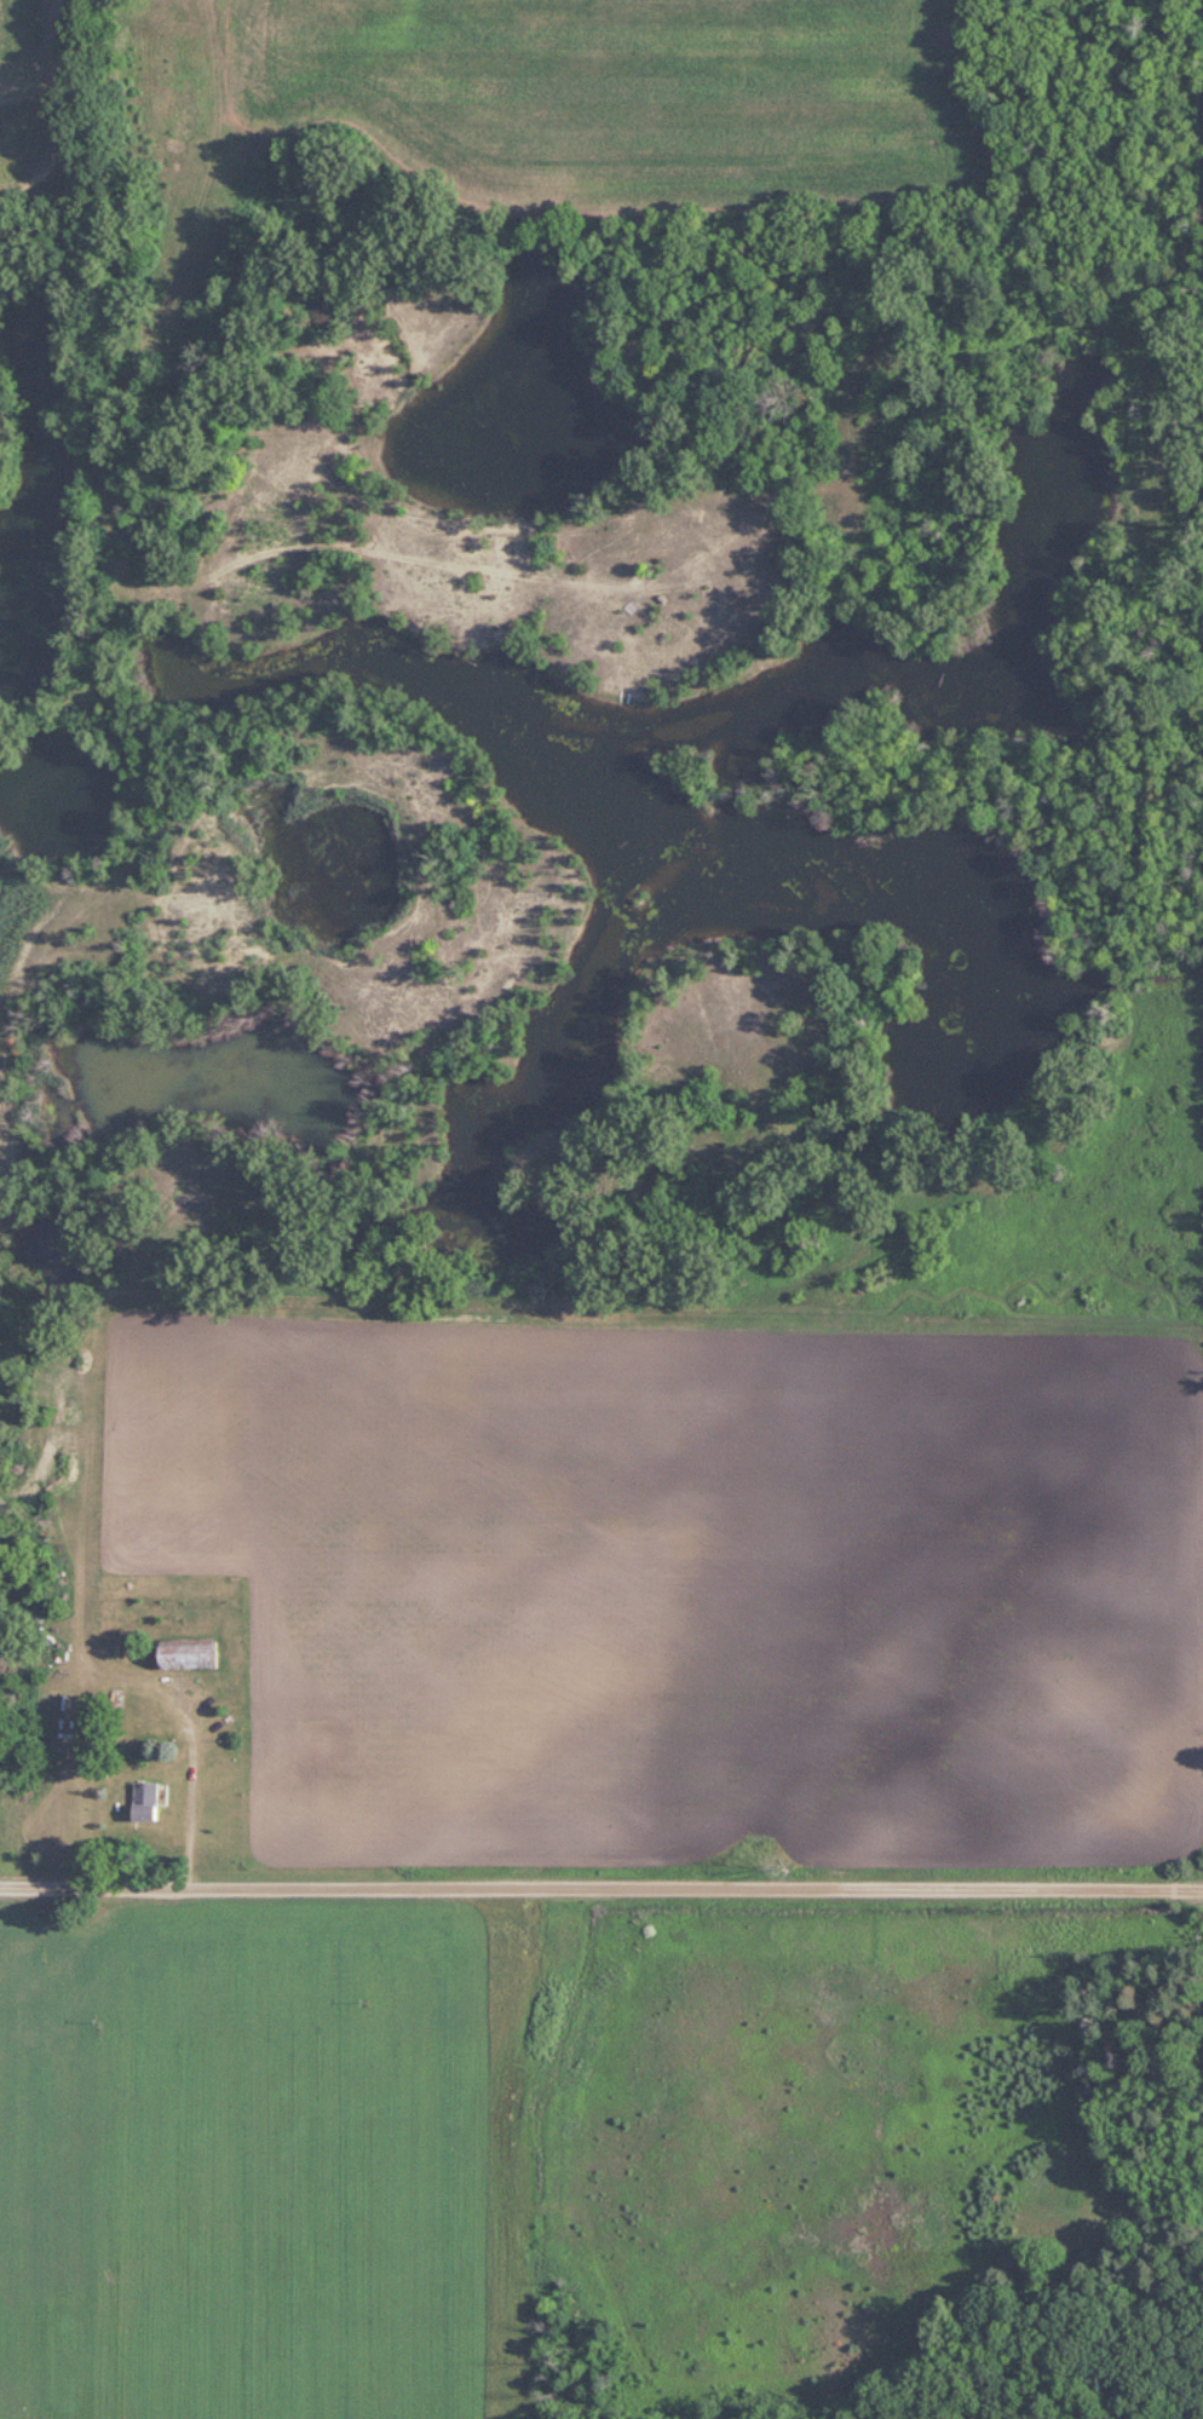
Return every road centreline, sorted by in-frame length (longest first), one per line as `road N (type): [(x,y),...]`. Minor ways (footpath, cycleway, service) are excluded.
road 1 (track): [(0,1491),(79,1491),(108,1427),(114,1313),(148,1210),(17,1042),(27,1003),(68,929),(140,825),(149,782),(120,434),(179,232),(208,179)]
road 2 (residential): [(1202,1892),(0,1886)]
road 3 (track): [(208,179),(280,39),(283,0)]

